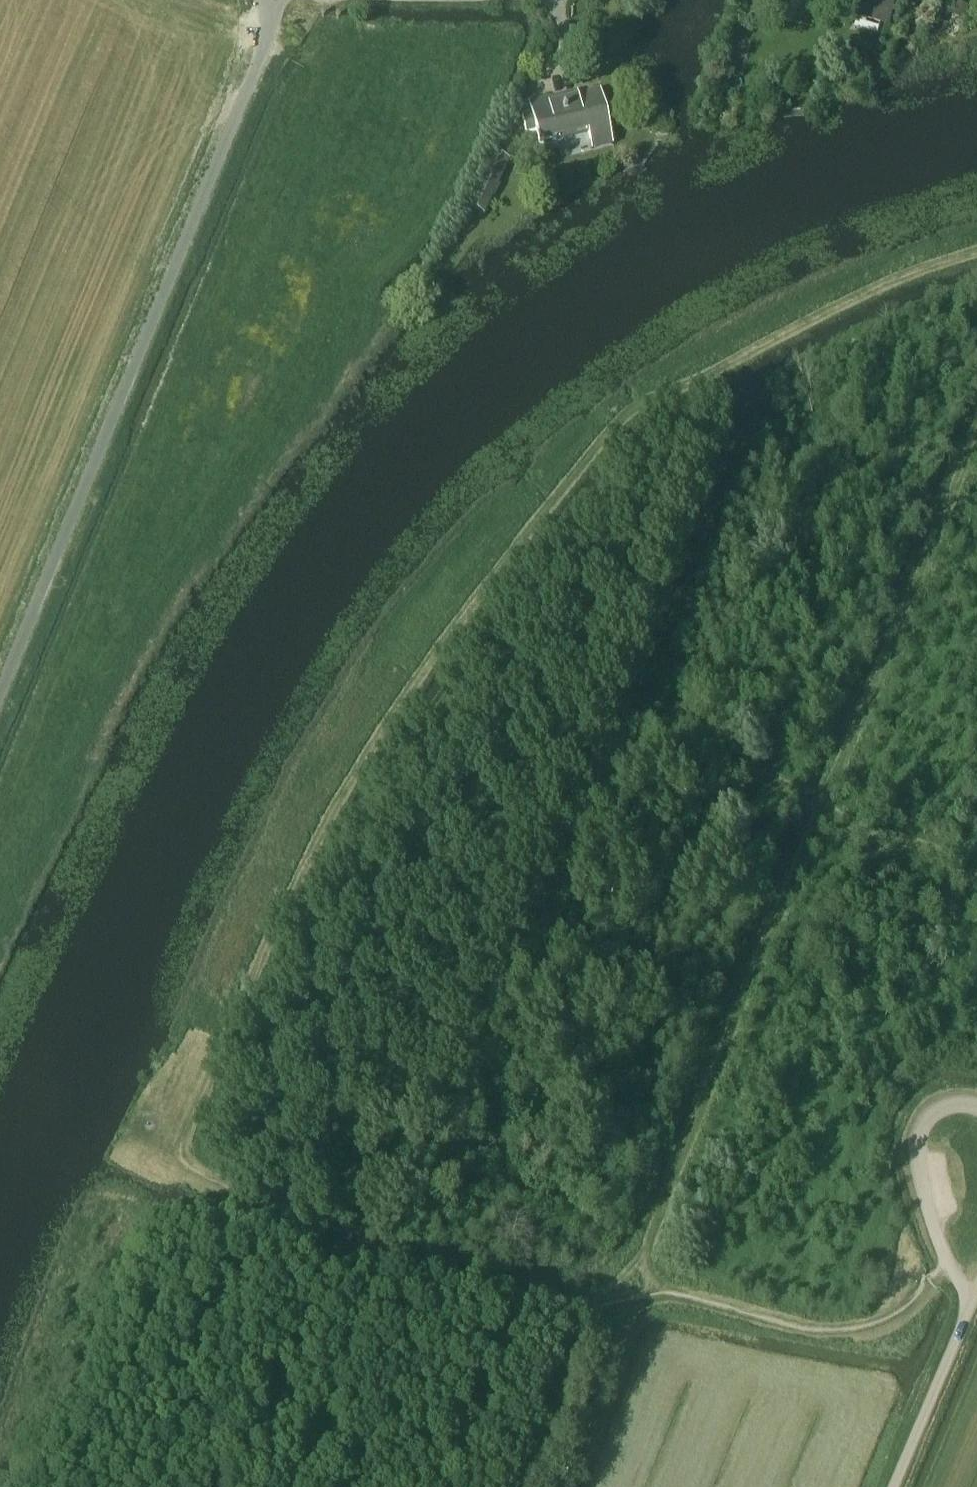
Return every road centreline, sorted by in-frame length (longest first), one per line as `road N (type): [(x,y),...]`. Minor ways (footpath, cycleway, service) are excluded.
road 1 (track): [(24,1486),(131,1217),(356,1261),(364,1230),(210,1182),(185,1166),(178,1136),(290,903),(482,579),(636,408),(854,296),(976,251)]
road 2 (track): [(364,1230),(433,1137),(611,701),(709,441),(692,418),(636,459),(478,690),(337,920),(289,944),(213,1123),(210,1182)]
road 3 (track): [(976,424),(647,1243),(595,1306),(600,1375),(553,1486)]
road 4 (track): [(298,1486),(377,1294),(356,1261),(525,1304),(577,1310),(665,1291),(858,1334),(920,1300),(949,1269)]
road 5 (track): [(266,0),(261,44),(205,192),(0,701)]
road 6 (track): [(893,1486),(972,1298),(949,1269),(922,1190),(921,1129),(949,1105),(976,1106)]
road 7 (track): [(976,864),(607,713)]

